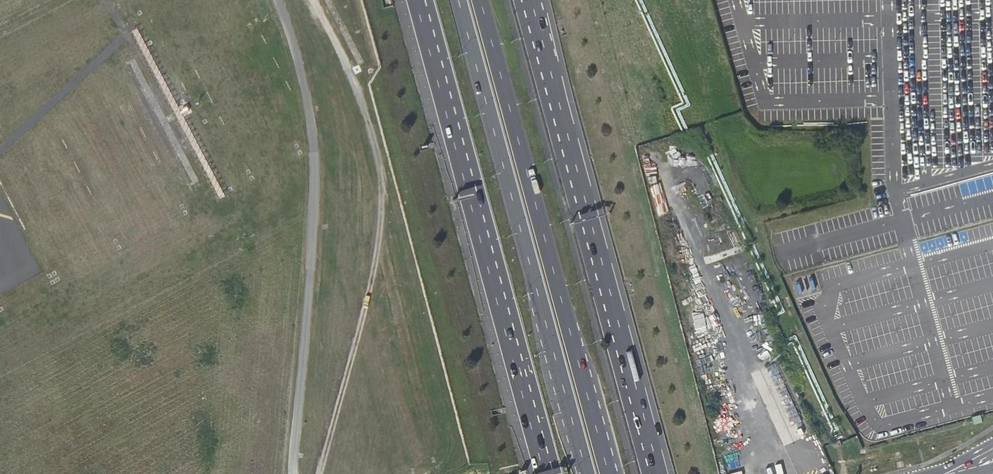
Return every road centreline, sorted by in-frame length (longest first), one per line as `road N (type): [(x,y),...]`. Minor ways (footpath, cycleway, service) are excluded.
road 1 (track): [(313,0),(356,85),(381,183),(367,303),(319,473)]
road 2 (trunk): [(609,473),(480,0)]
road 3 (trunk): [(458,0),(586,473)]
road 4 (trunk): [(653,451),(531,0)]
road 5 (trunk): [(416,0),(535,439)]
road 6 (track): [(0,150),(127,34),(107,0)]

